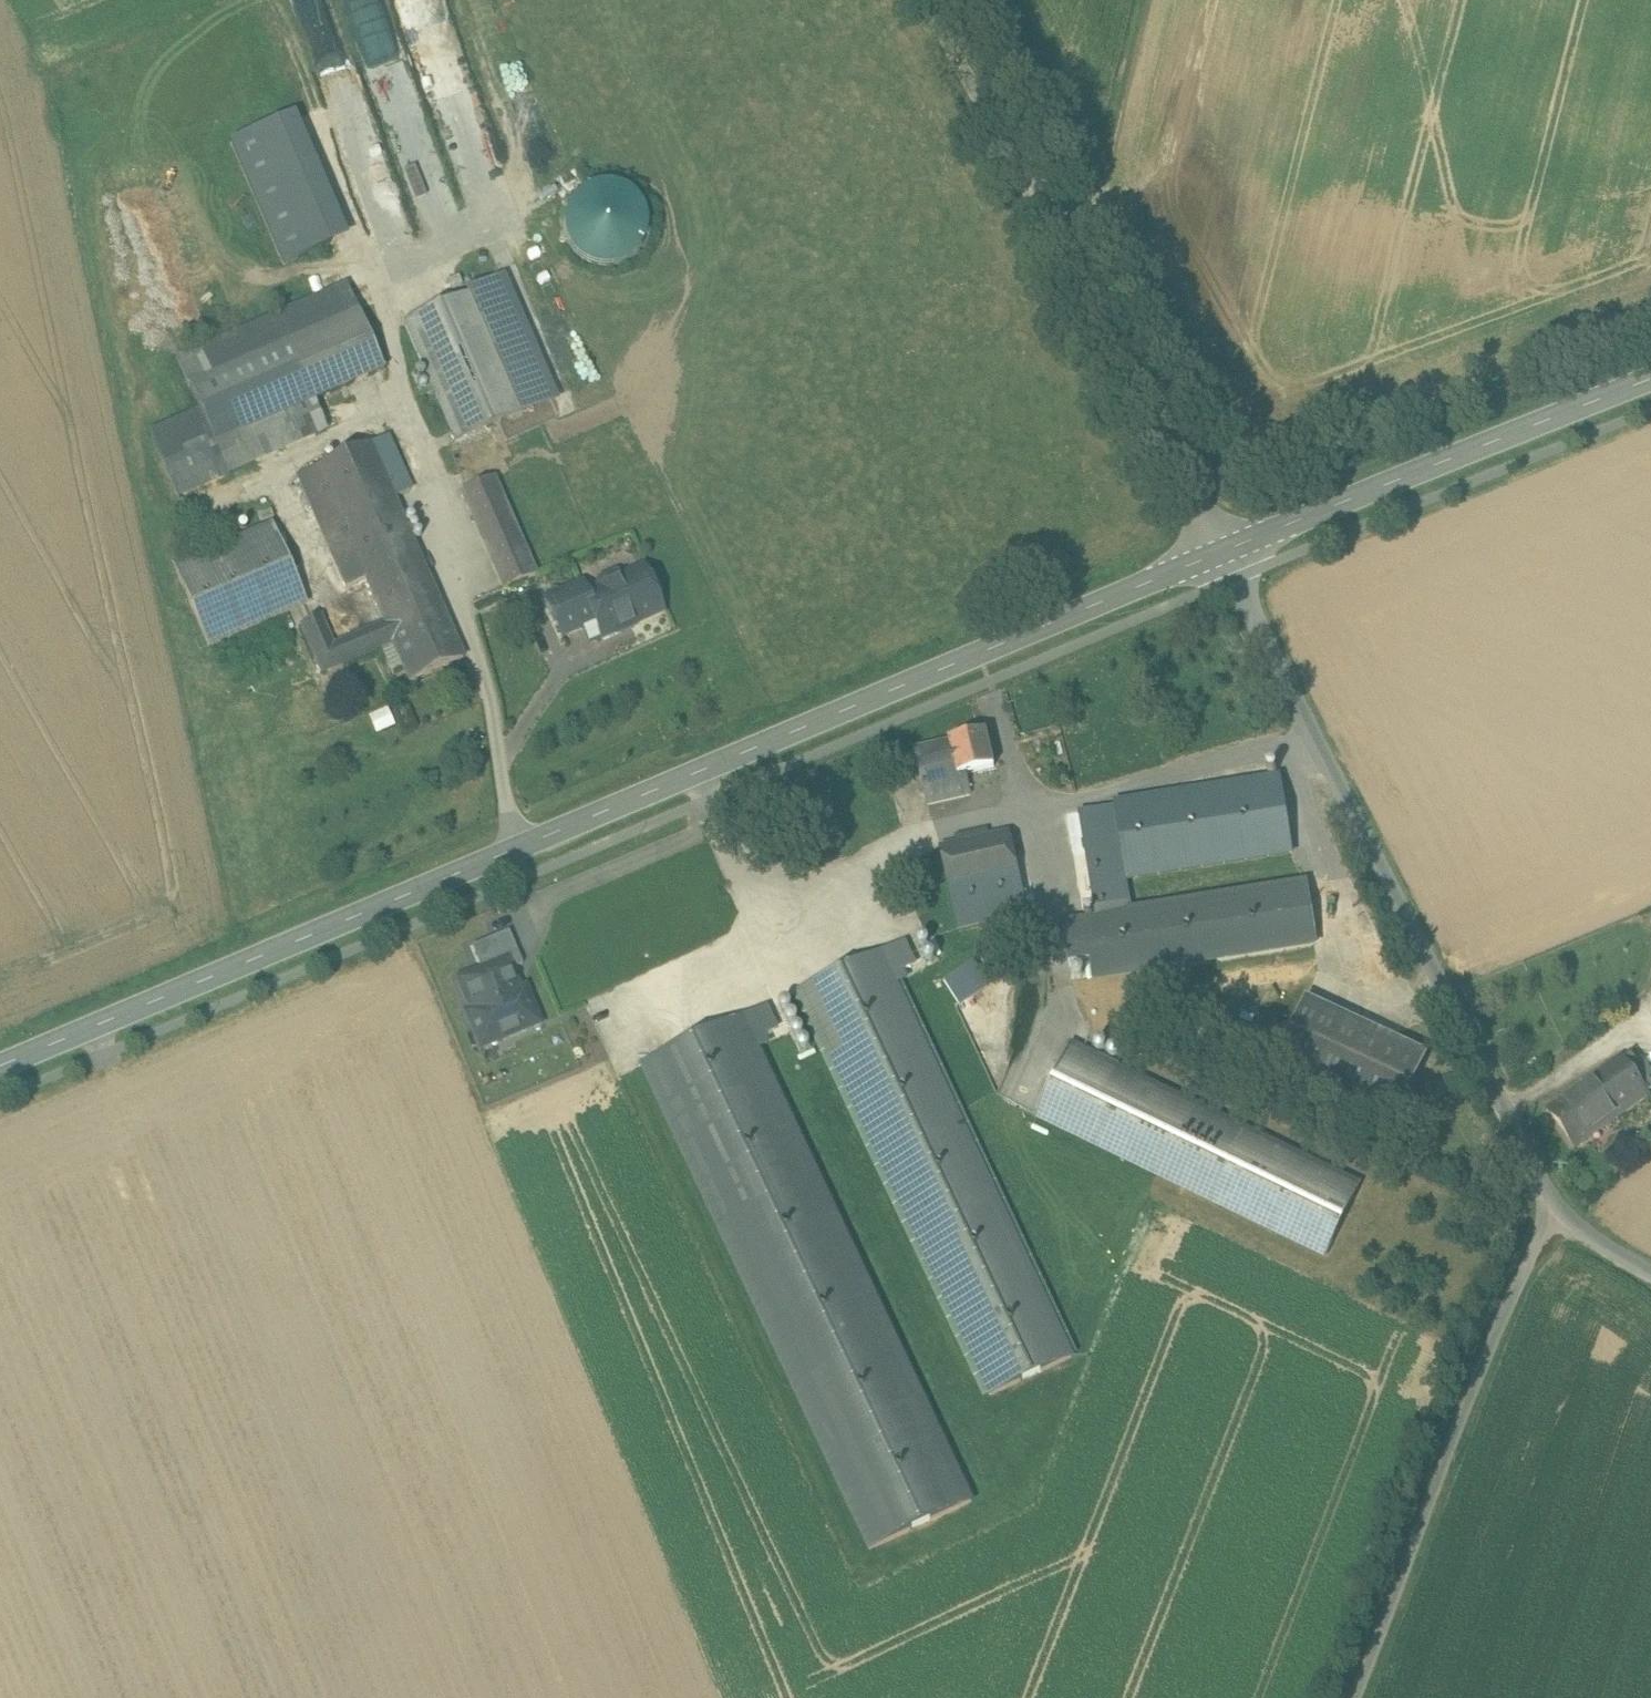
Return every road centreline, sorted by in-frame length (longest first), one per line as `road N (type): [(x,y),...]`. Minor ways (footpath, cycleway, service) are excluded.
road 1 (tertiary): [(0,1073),(1220,558)]
road 2 (unclassified): [(1560,1209),(1220,558)]
road 3 (unclassified): [(915,0),(1220,558)]
road 4 (unclassified): [(1560,1209),(1506,1323),(1361,1697)]
road 5 (tertiary): [(1220,558),(1650,384)]
road 6 (track): [(1084,308),(1162,0)]

